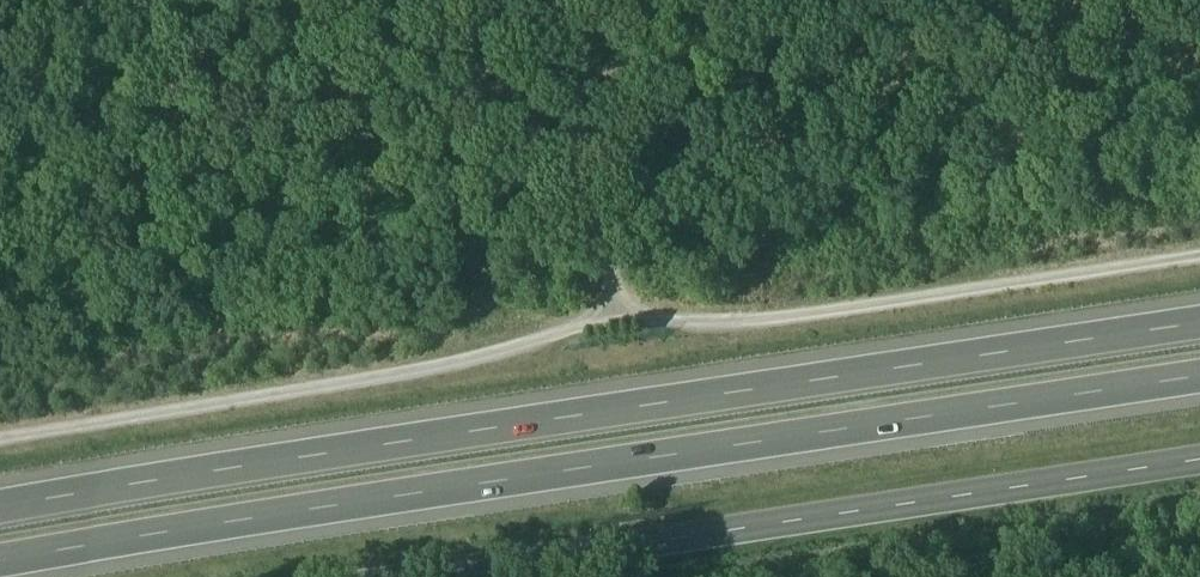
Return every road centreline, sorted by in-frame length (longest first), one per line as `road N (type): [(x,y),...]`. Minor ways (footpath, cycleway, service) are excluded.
road 1 (motorway): [(0,565),(1199,379)]
road 2 (motorway): [(1199,326),(0,511)]
road 3 (tertiary): [(400,576),(1199,459)]
road 4 (track): [(616,316),(438,371),(0,440)]
road 5 (track): [(1199,257),(709,328),(616,316)]
road 6 (track): [(616,316),(570,0)]

